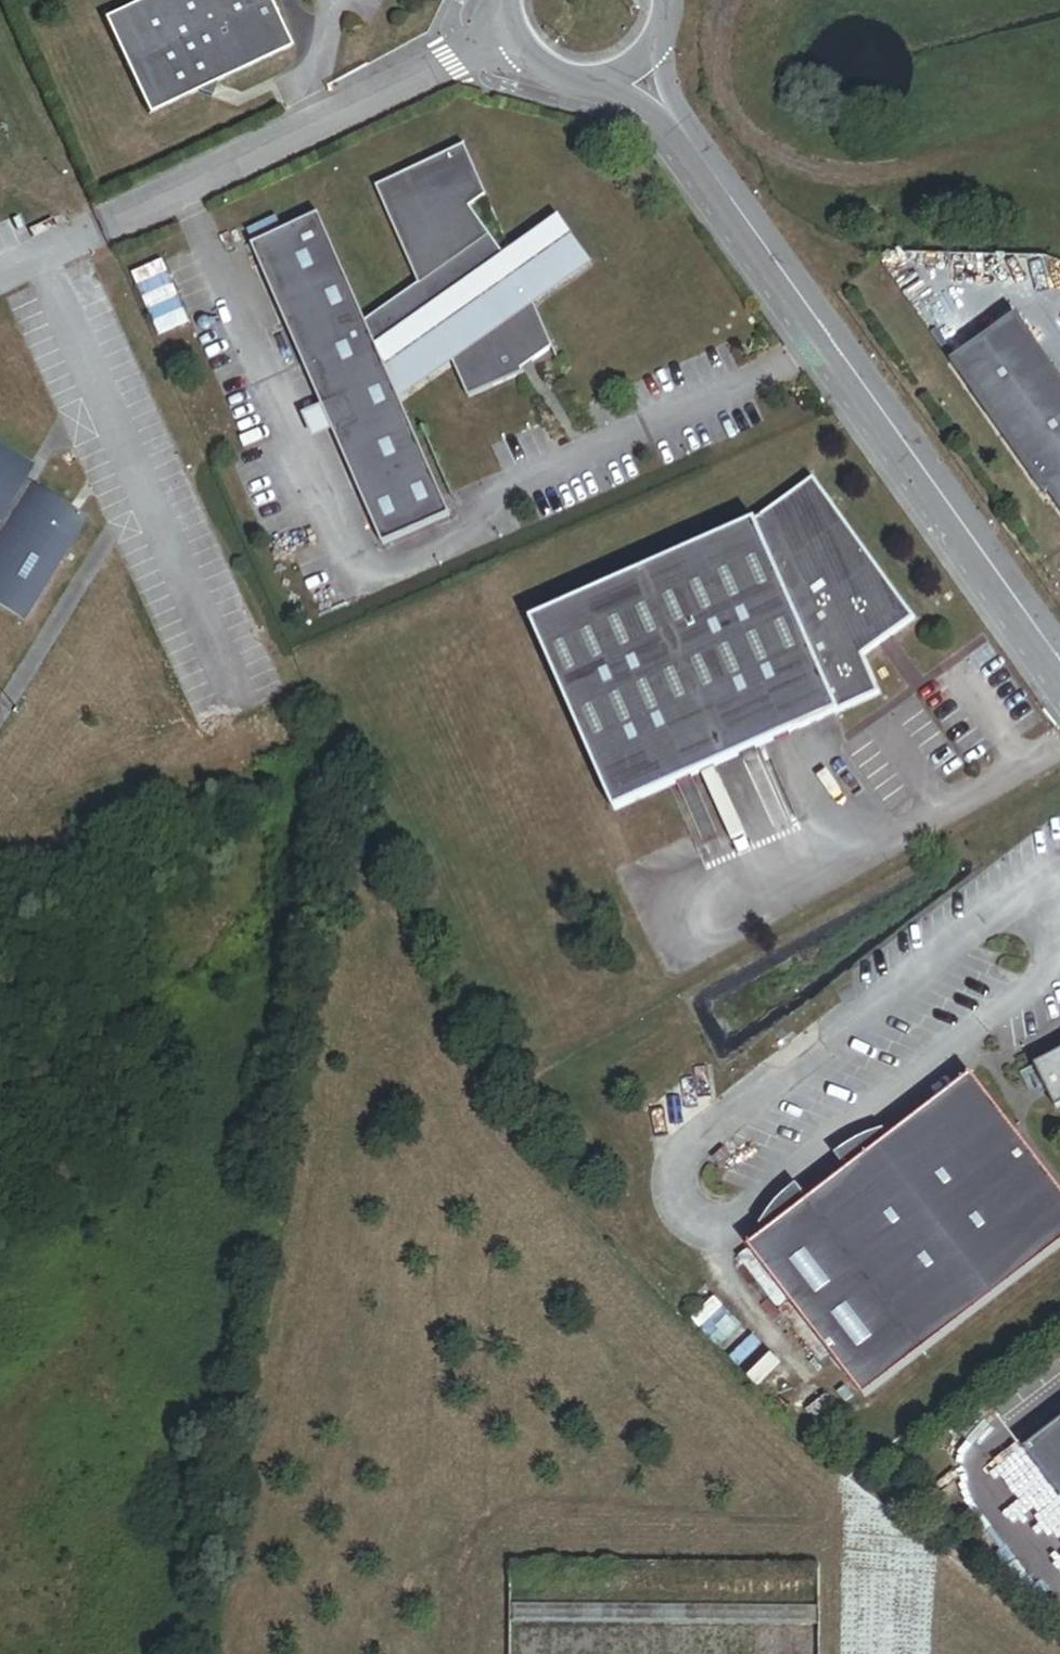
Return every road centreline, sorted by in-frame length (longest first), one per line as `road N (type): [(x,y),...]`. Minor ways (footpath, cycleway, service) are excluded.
road 1 (unclassified): [(678,126),(1059,660)]
road 2 (unclassified): [(0,273),(515,27)]

